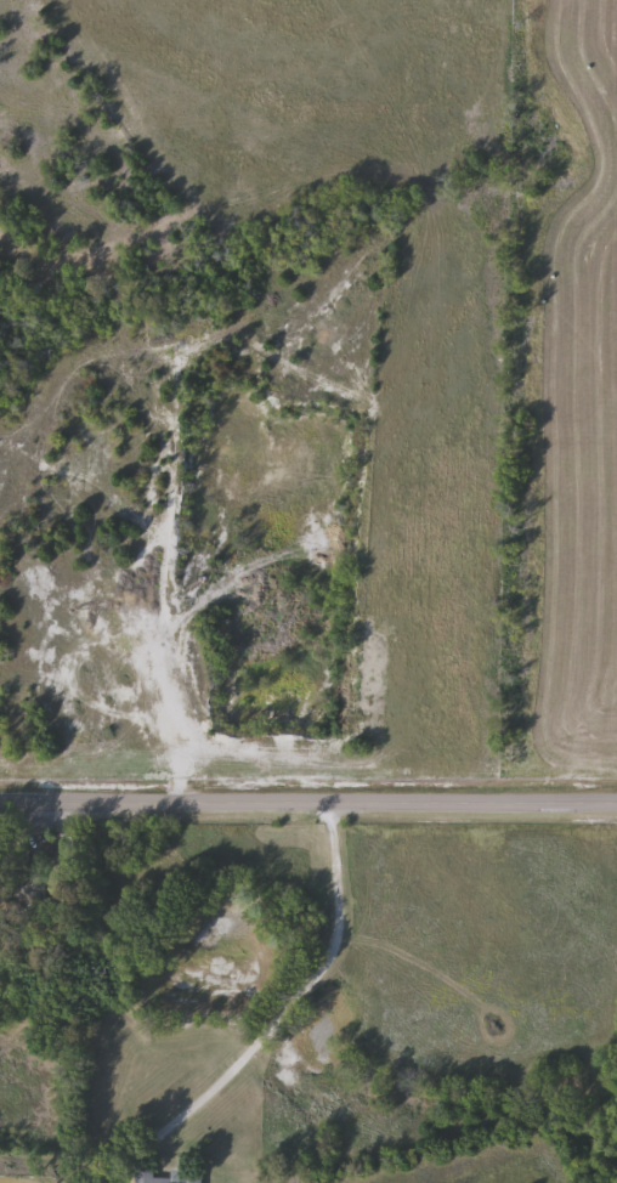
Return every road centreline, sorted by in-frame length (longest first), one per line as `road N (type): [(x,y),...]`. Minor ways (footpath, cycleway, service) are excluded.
road 1 (residential): [(616,802),(0,805)]

